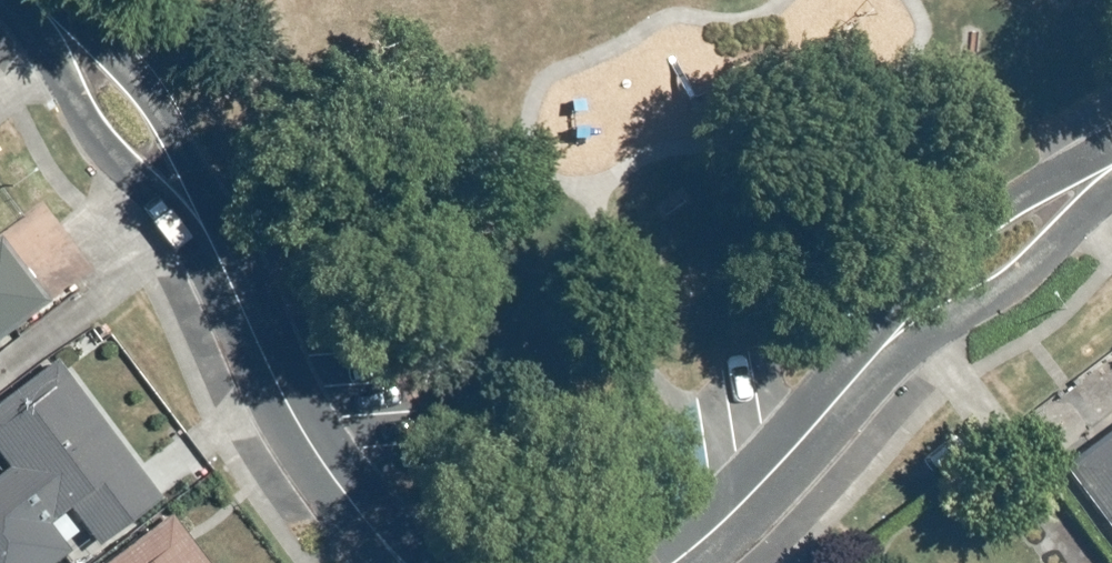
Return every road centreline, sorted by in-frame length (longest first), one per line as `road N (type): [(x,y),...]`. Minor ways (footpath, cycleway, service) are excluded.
road 1 (residential): [(202,217),(319,455),(411,562)]
road 2 (residential): [(861,354),(875,302),(949,226),(1054,163),(1111,150)]
road 3 (residential): [(1111,173),(1017,277),(861,354)]
road 4 (residential): [(658,562),(700,535),(763,470),(861,354)]
road 5 (residential): [(202,217),(104,146),(79,114),(23,0)]
road 6 (residential): [(62,0),(146,82),(192,172),(202,217)]

